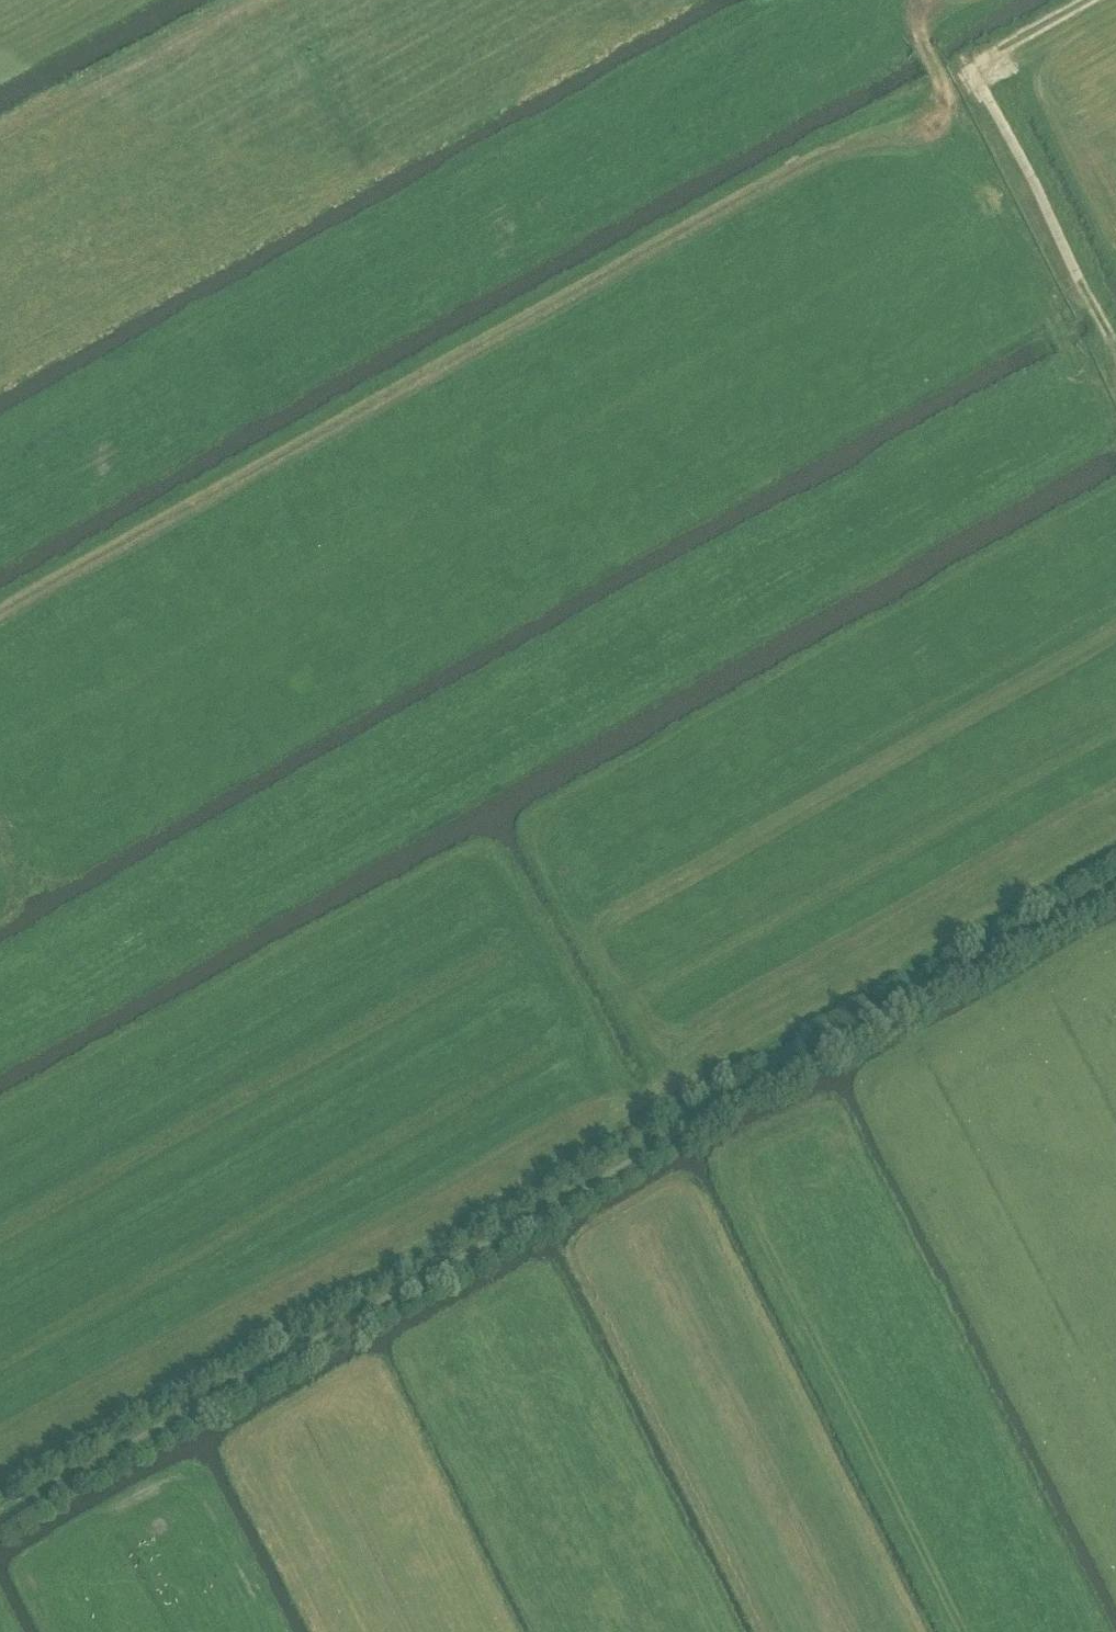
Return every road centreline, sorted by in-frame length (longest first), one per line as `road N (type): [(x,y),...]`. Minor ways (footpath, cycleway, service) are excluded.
road 1 (track): [(1093,0),(969,68),(1104,332)]

